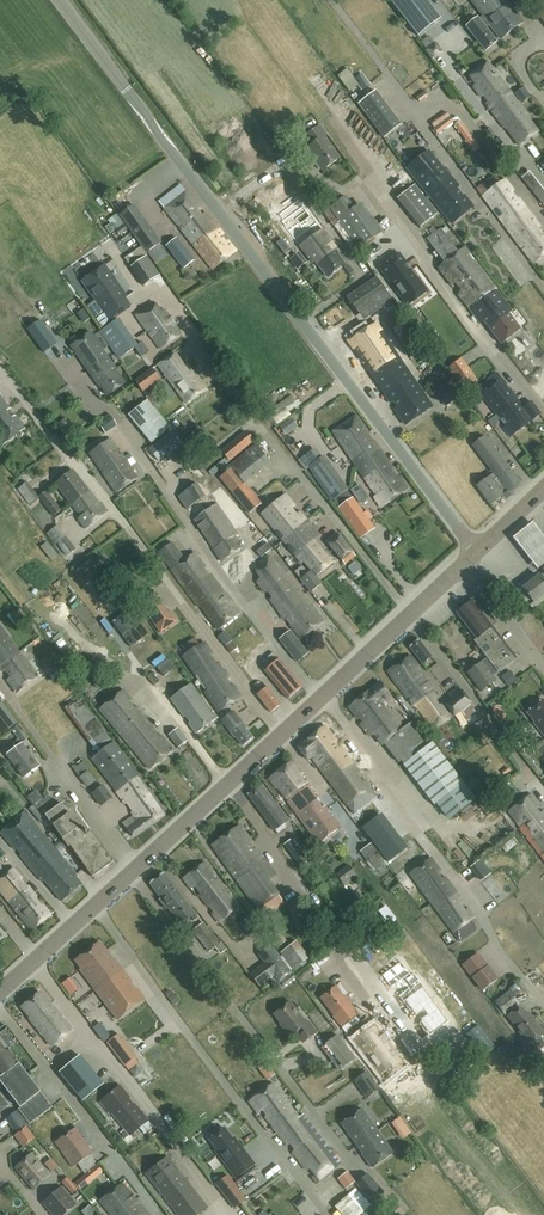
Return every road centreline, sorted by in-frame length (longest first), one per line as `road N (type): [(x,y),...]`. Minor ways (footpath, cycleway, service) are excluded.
road 1 (unclassified): [(478,551),(60,0)]
road 2 (tertiary): [(0,991),(465,563)]
road 3 (unclassified): [(543,666),(465,563)]

